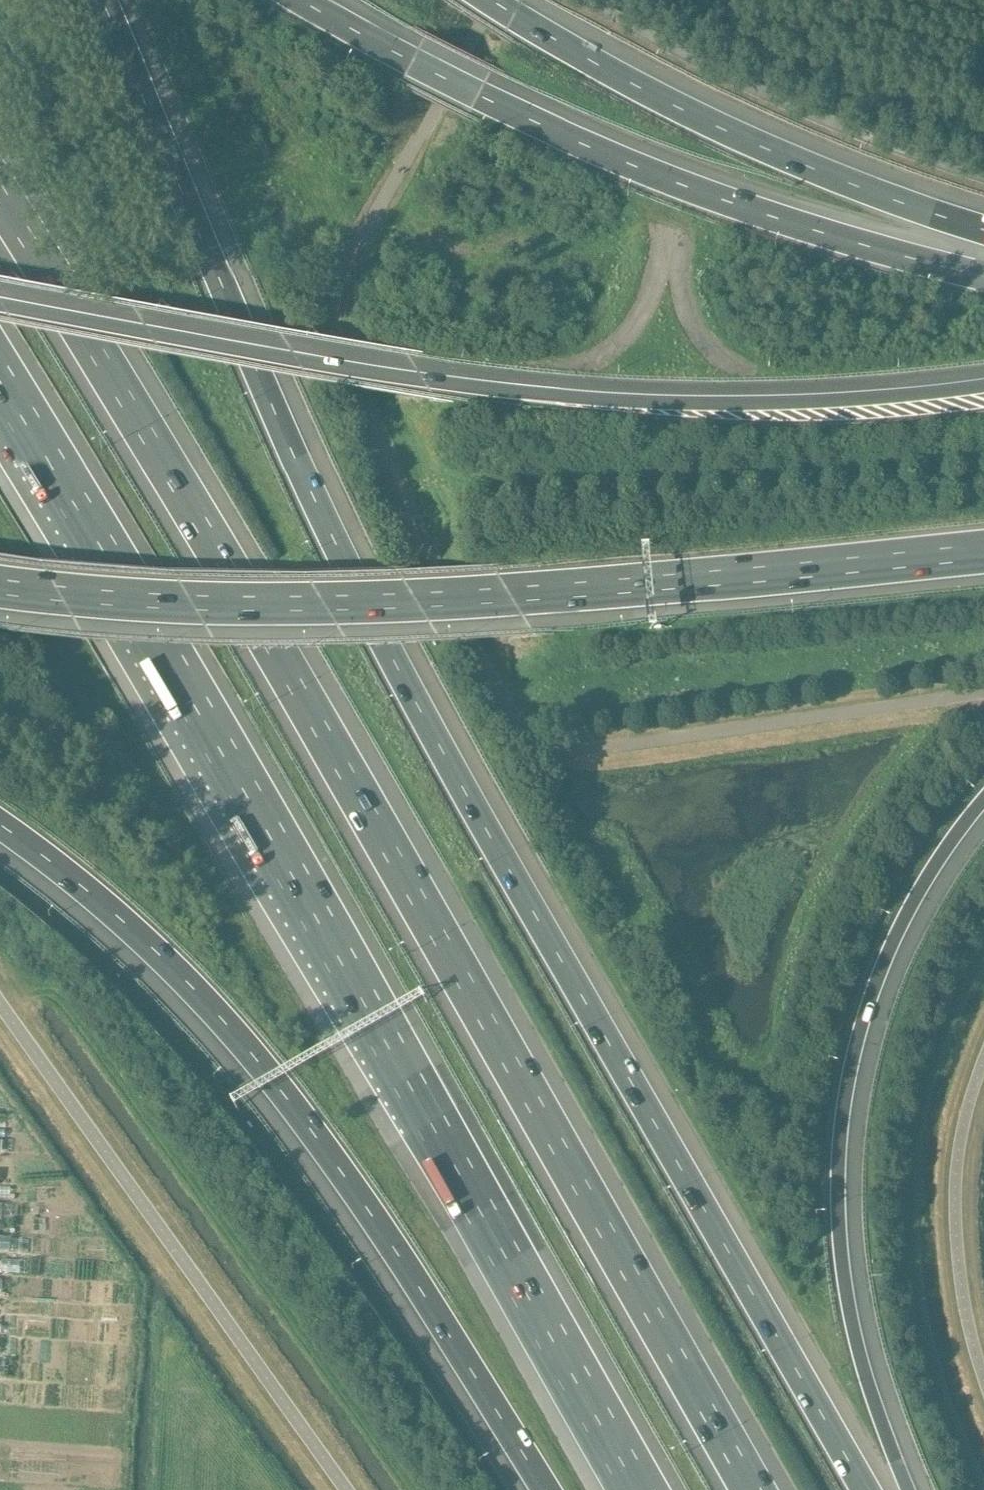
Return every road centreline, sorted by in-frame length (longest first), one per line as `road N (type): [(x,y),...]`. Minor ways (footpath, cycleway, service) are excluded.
road 1 (motorway): [(869,1489),(444,752),(346,566),(101,0)]
road 2 (motorway): [(758,1489),(357,784),(0,193)]
road 3 (motorway): [(0,397),(351,980),(639,1489)]
road 4 (motorway): [(983,388),(725,406),(559,399),(434,386),(0,307)]
road 5 (motorway): [(0,590),(306,607),(509,599),(983,553)]
road 6 (motorway): [(0,827),(99,897),(272,1077),(407,1269),(544,1489)]
road 7 (motorway): [(983,275),(843,238),(630,164),(481,98),(303,0)]
road 8 (motorway): [(911,1489),(872,1392),(849,1305),(842,1133),(881,972),(951,840),(983,799)]
road 9 (motorway): [(983,230),(854,187),(723,129),(490,0)]

